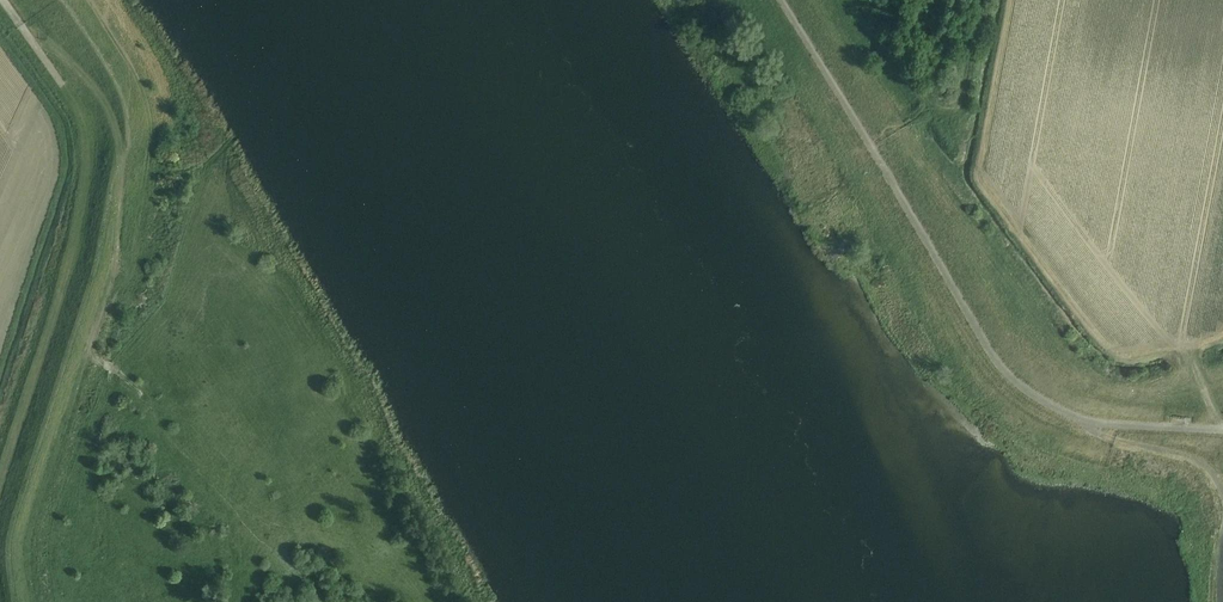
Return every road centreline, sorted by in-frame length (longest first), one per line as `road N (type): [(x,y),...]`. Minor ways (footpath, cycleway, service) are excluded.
road 1 (unclassified): [(1222,430),(1082,422),(1020,385),(1001,366),(780,0)]
road 2 (track): [(33,601),(30,531),(119,243),(124,155)]
road 3 (track): [(859,0),(892,53),(939,69),(977,31),(981,0)]
road 4 (track): [(124,155),(100,95),(66,54),(13,18)]

